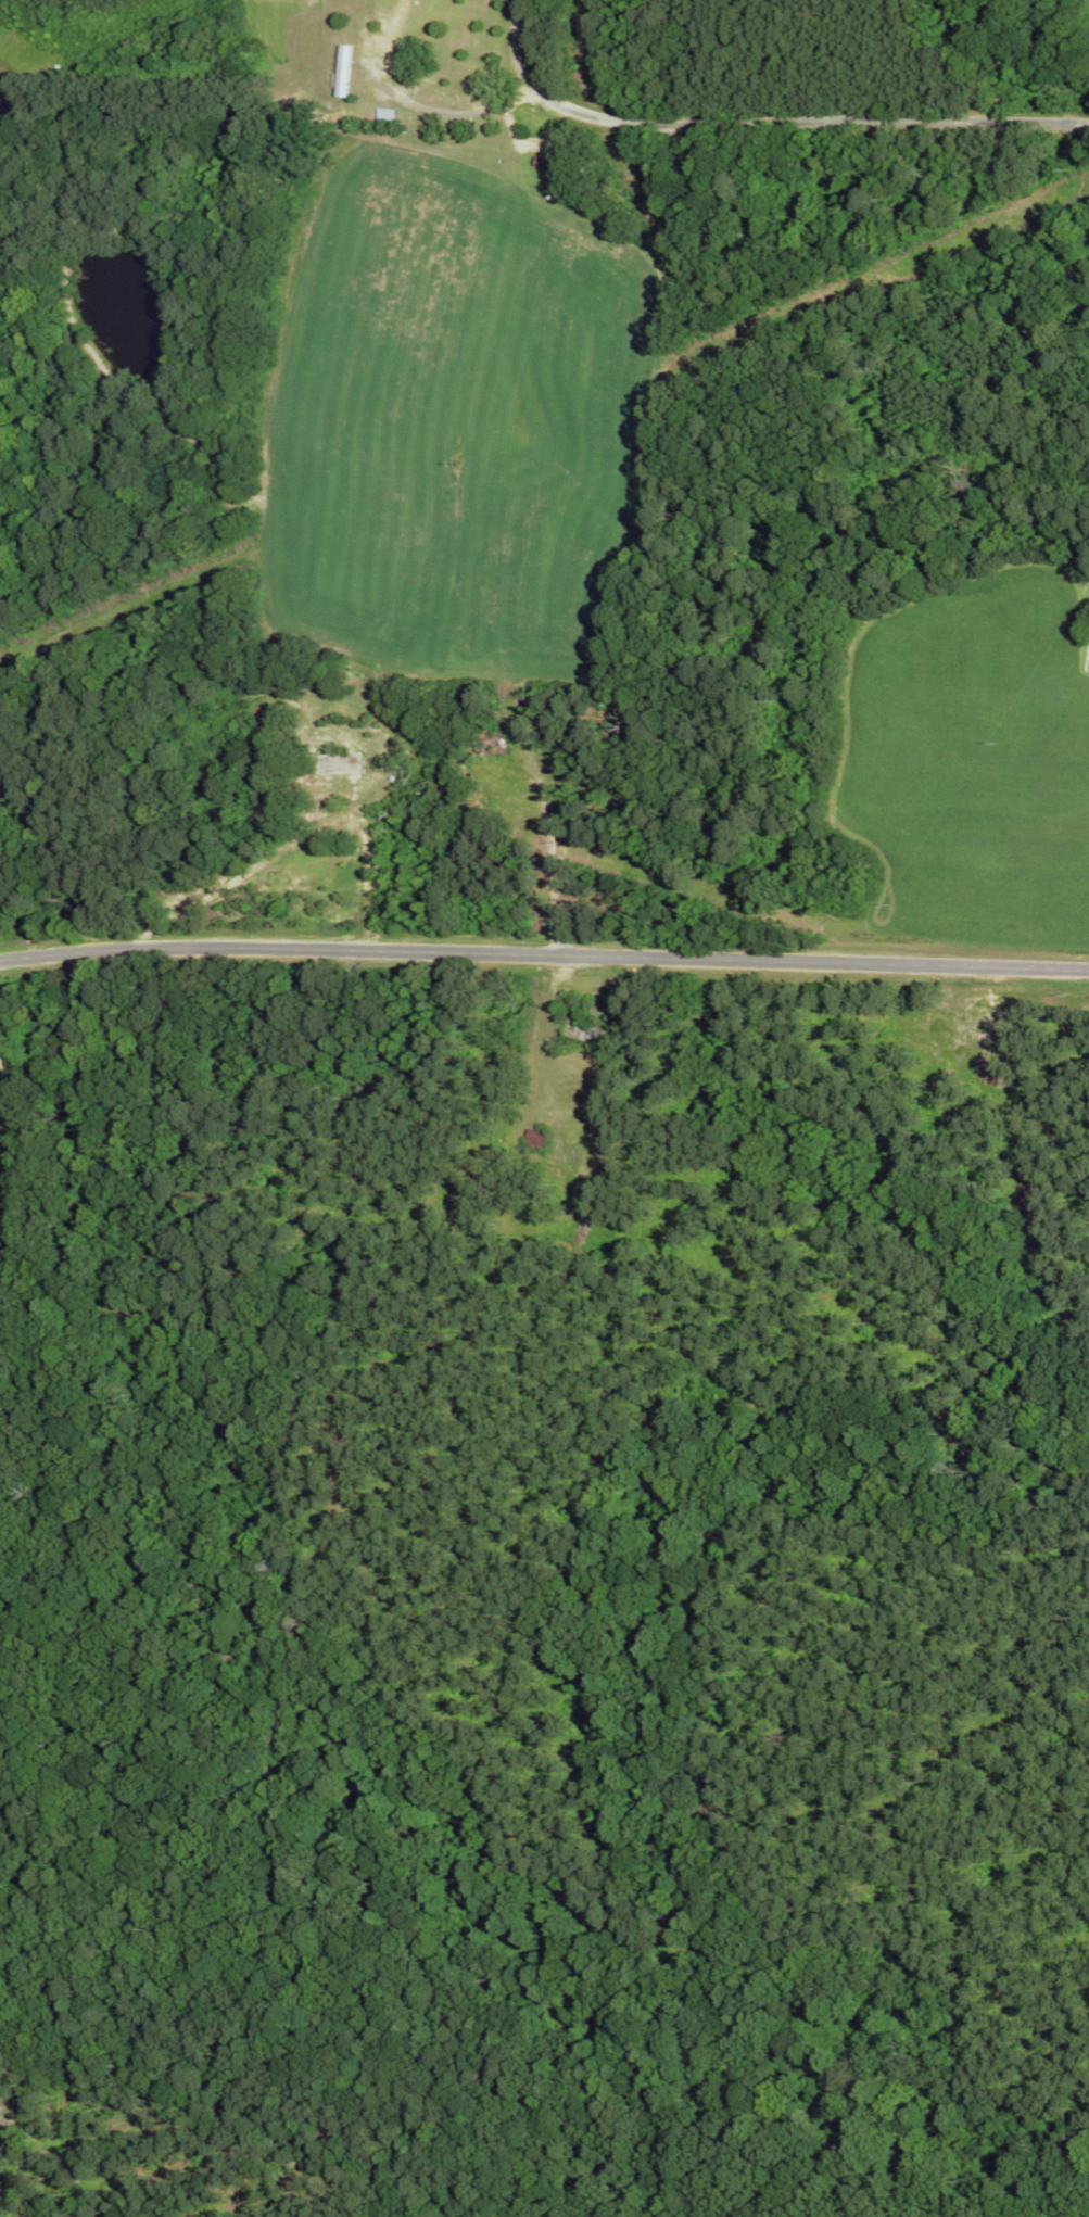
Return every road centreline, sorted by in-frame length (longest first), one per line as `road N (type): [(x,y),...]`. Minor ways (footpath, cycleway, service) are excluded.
road 1 (residential): [(59,958),(243,951),(1088,972)]
road 2 (residential): [(1088,129),(605,122),(567,113),(522,74),(520,0)]

